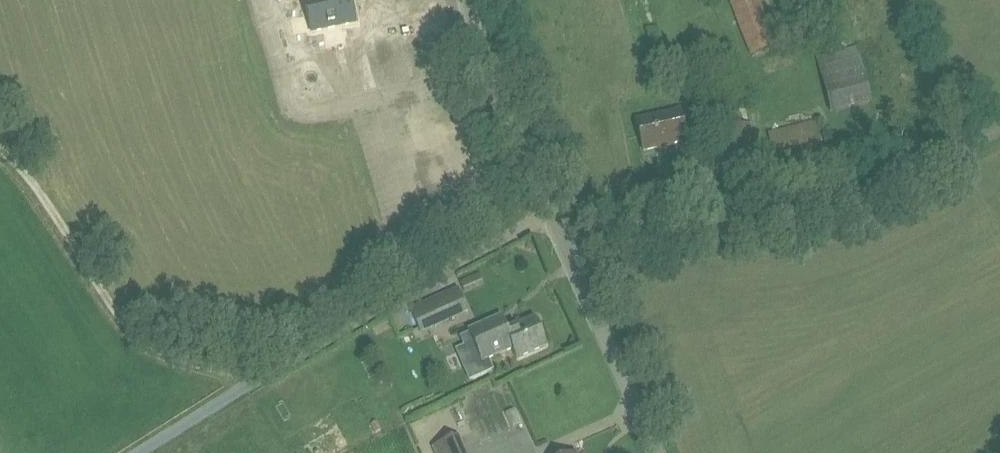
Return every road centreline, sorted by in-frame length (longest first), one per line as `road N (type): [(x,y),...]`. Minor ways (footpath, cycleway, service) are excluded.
road 1 (unclassified): [(565,249),(752,229),(840,210),(999,127)]
road 2 (track): [(0,149),(30,178),(140,336),(214,367),(277,367)]
road 3 (unclassified): [(565,249),(467,0)]
road 4 (unclassified): [(657,452),(565,249)]

